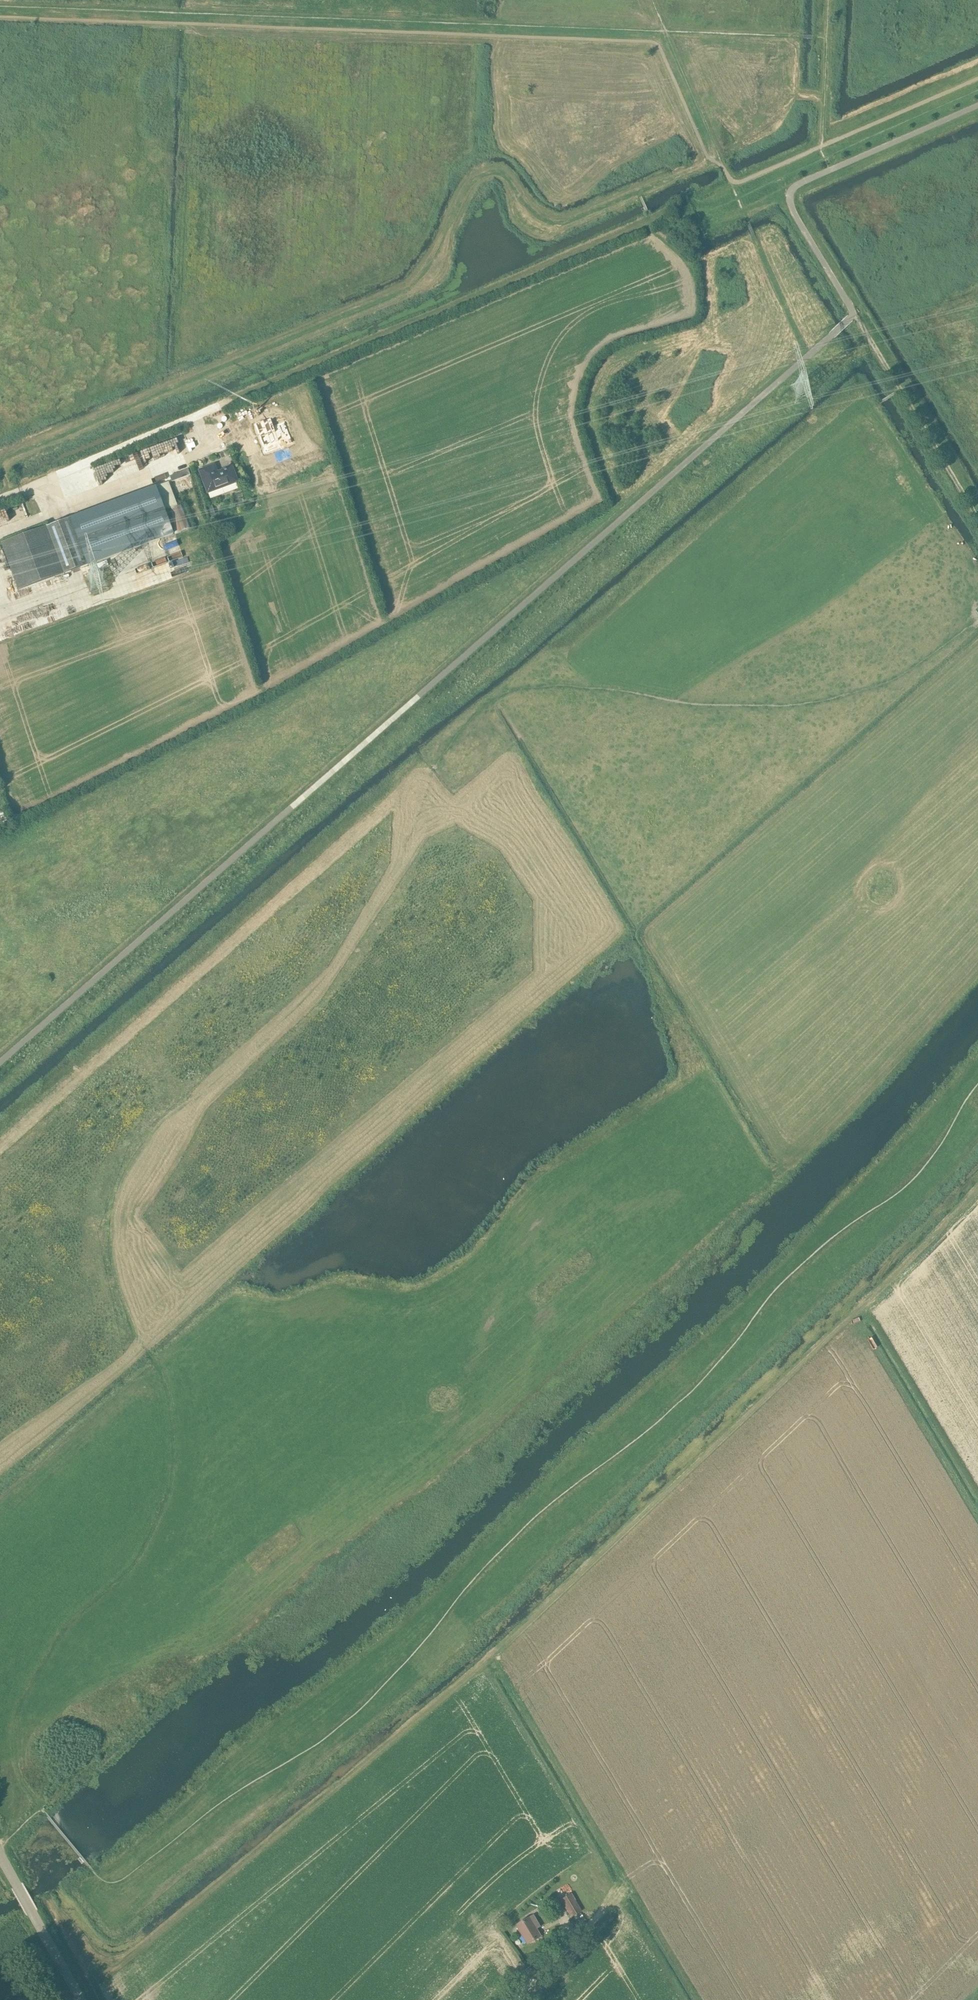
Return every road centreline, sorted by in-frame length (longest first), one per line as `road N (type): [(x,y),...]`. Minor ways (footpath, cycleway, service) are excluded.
road 1 (track): [(977,522),(853,313)]
road 2 (tertiary): [(81,1999),(0,1855)]

